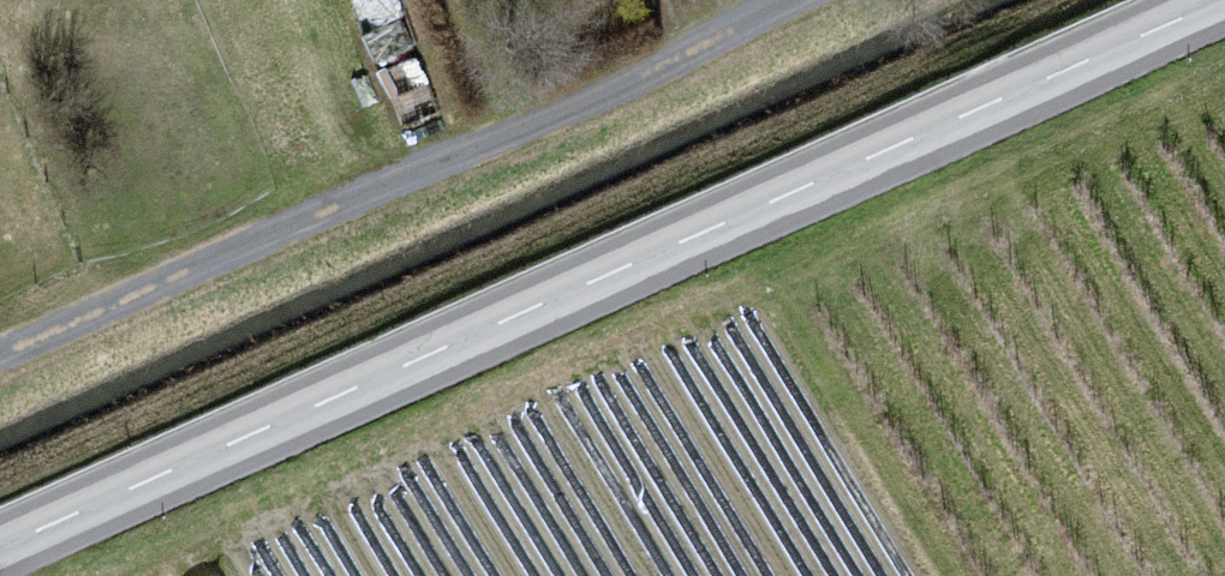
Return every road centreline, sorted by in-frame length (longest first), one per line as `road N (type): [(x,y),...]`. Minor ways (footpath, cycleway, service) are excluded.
road 1 (secondary): [(0,551),(1222,0)]
road 2 (track): [(0,361),(616,96),(801,0)]

